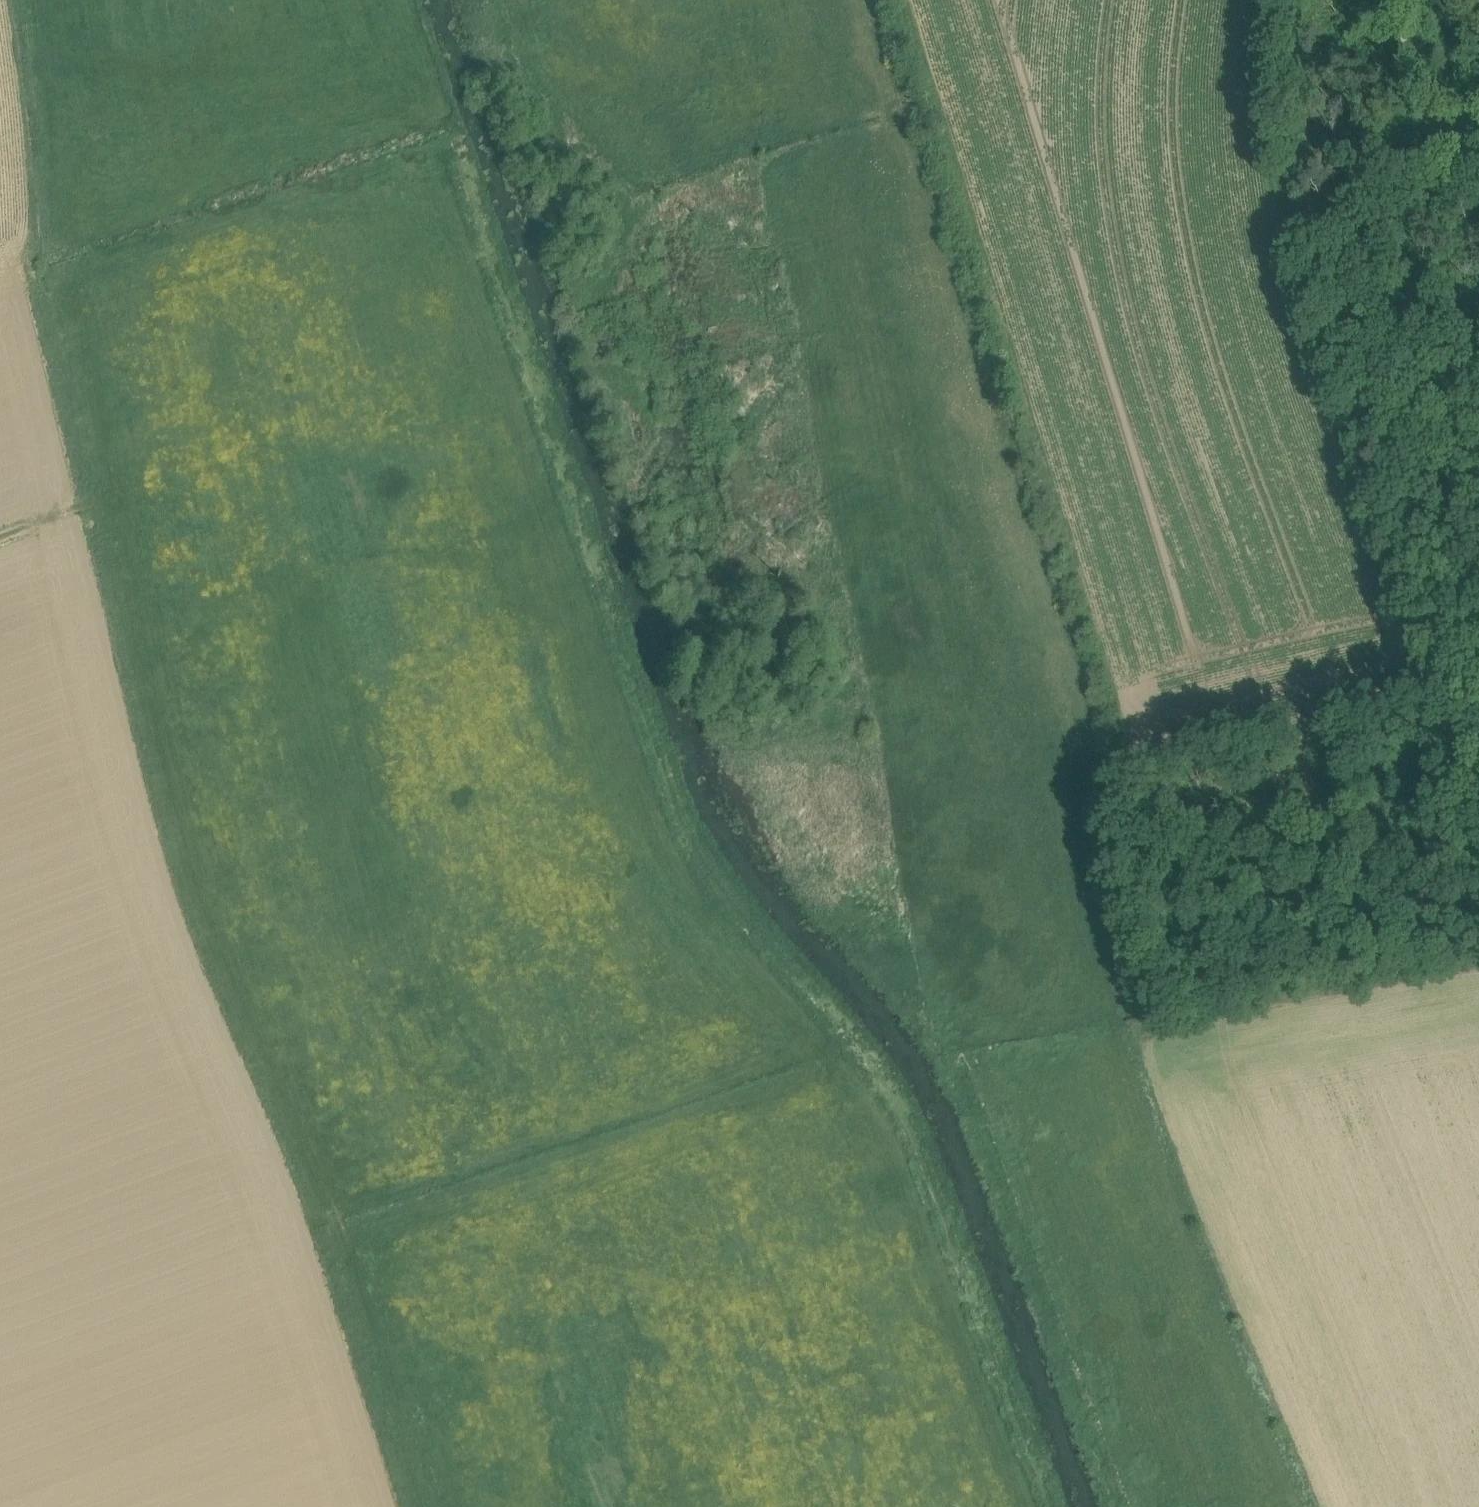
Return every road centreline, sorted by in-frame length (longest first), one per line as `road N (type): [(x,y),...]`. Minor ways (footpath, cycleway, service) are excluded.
road 1 (track): [(1285,0),(1272,92),(1278,184),(1302,305),(1478,777)]

